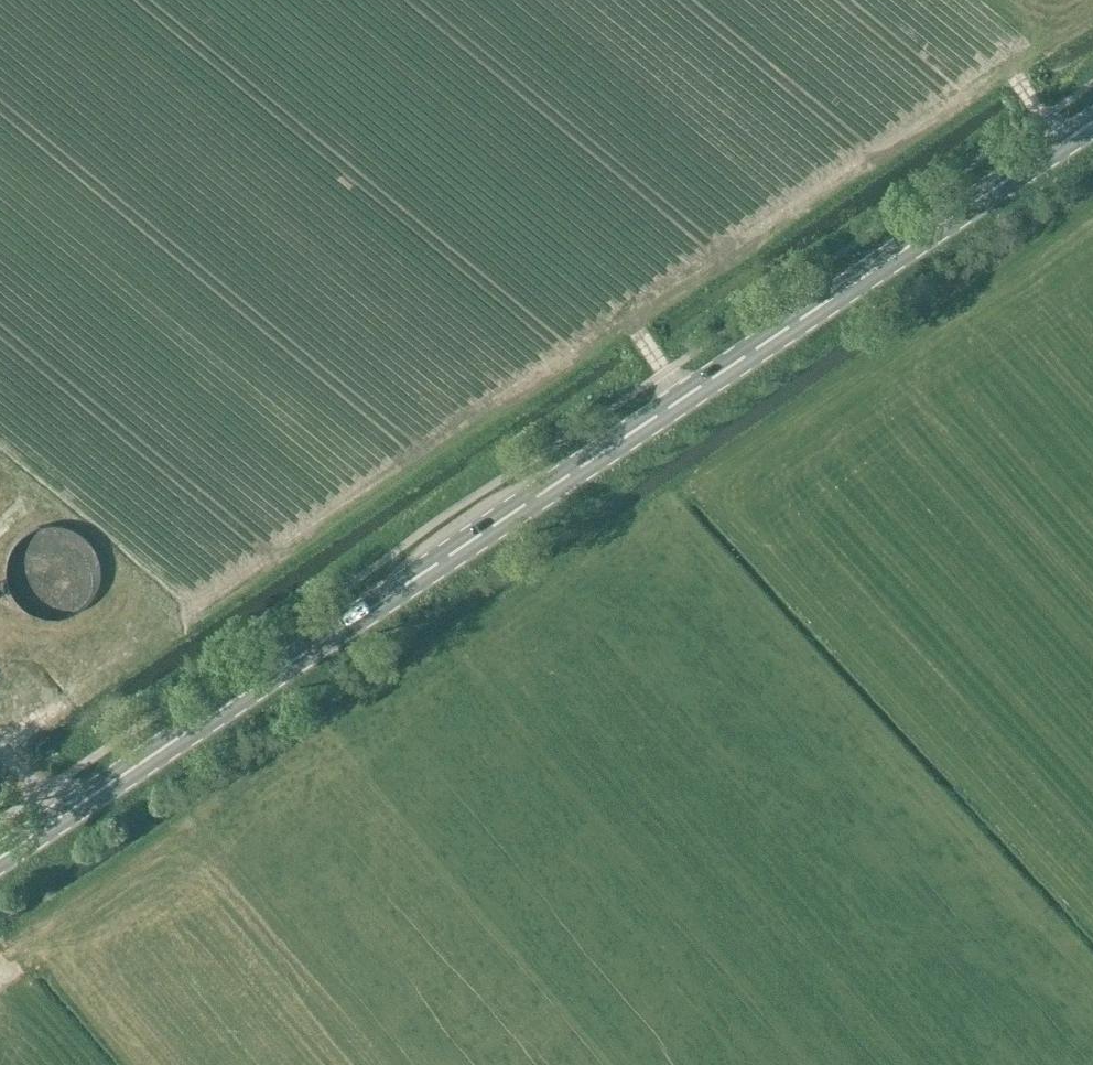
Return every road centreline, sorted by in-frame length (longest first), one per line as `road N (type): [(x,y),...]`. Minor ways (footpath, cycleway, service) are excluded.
road 1 (primary): [(0,859),(1092,123)]

